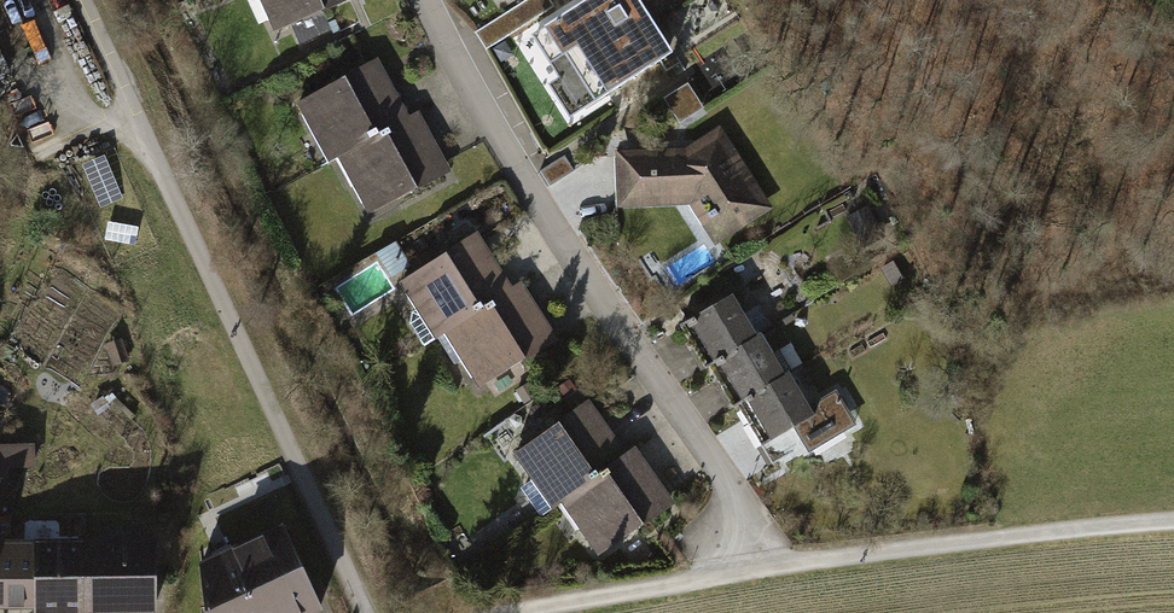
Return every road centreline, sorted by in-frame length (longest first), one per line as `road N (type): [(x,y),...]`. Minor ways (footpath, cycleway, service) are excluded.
road 1 (track): [(366,612),(80,0)]
road 2 (residential): [(756,569),(722,476),(552,227),(425,0)]
road 3 (track): [(756,569),(1173,521)]
road 4 (unclassified): [(517,612),(756,569)]

